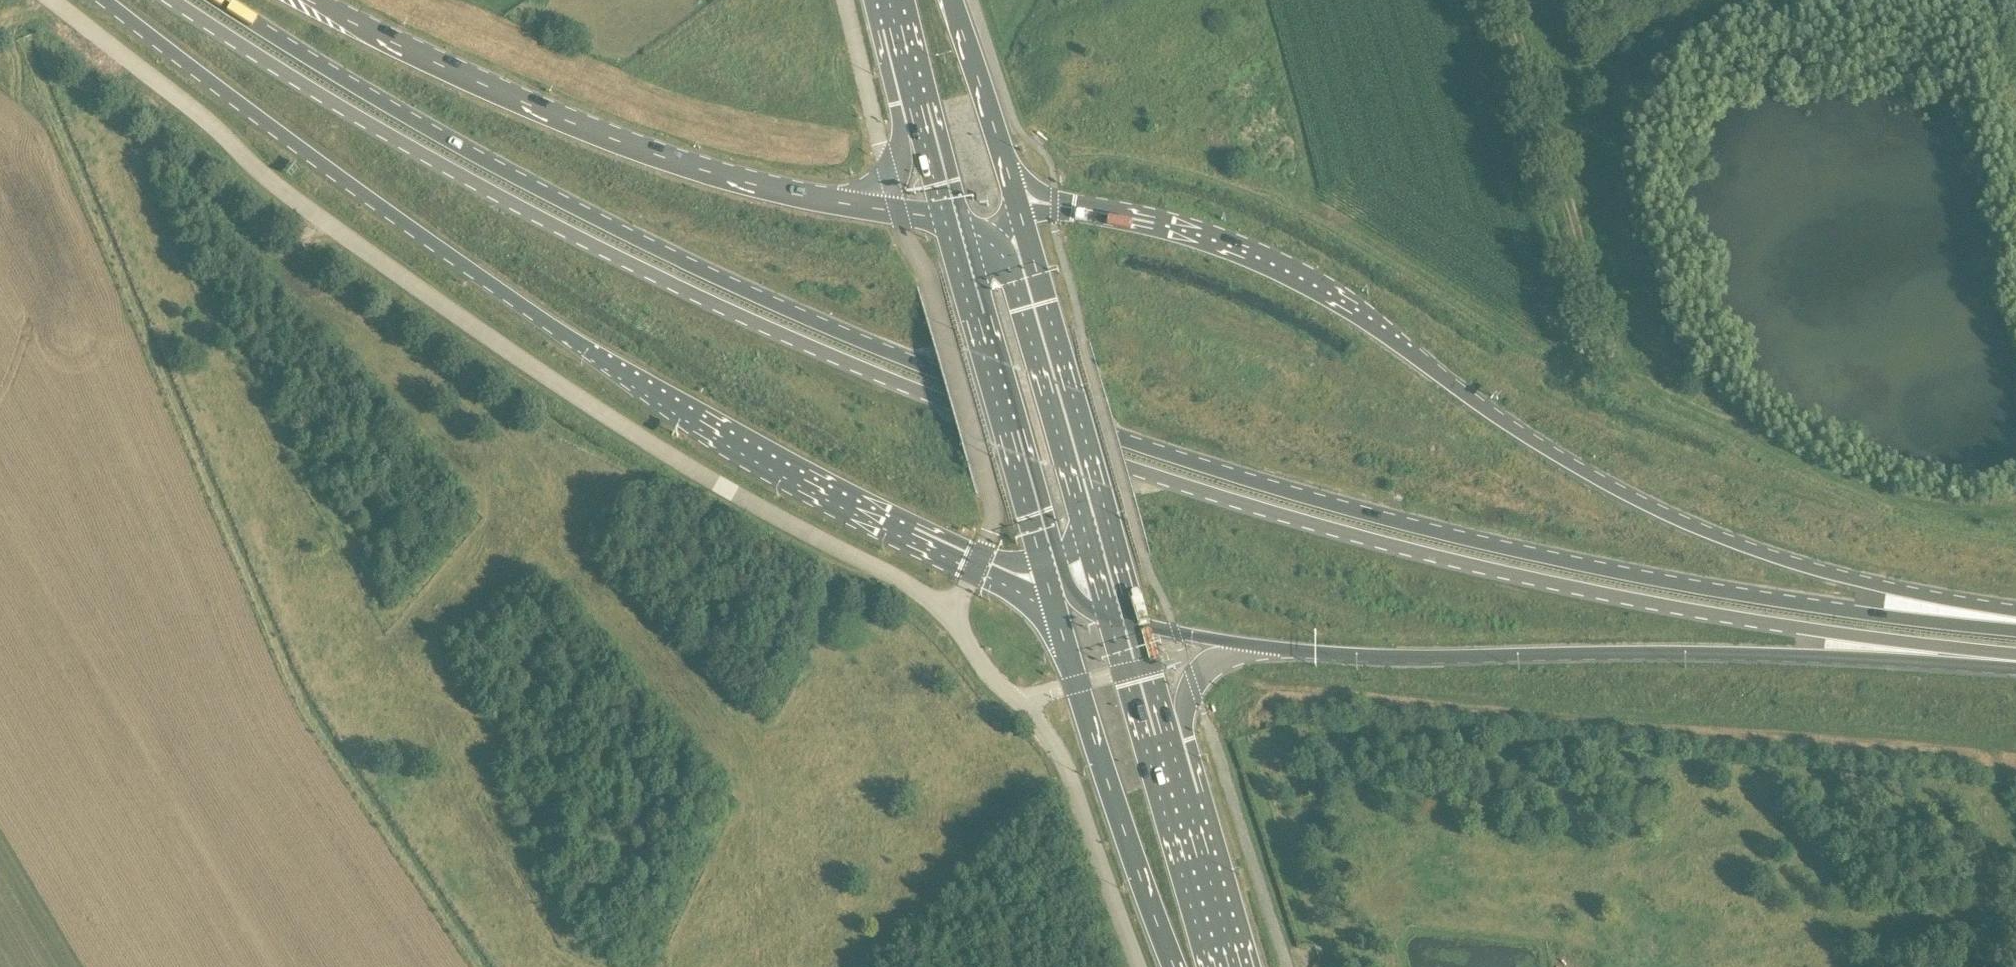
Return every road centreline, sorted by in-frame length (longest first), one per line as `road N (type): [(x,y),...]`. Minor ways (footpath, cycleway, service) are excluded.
road 1 (primary): [(173,0),(390,137),(672,285),(910,390),(1053,443),(1314,525),(1648,605),(2015,655)]
road 2 (primary): [(2015,631),(1614,573),(1205,468),(909,361),(631,240),(214,0)]
road 3 (unclassified): [(45,0),(204,125),(262,181),(592,412),(950,614)]
road 4 (primary): [(2015,615),(1815,571),(1665,517),(1306,285),(1231,251),(1115,218),(1074,212),(1020,219)]
road 5 (primary): [(101,0),(487,288),(653,395),(974,567)]
road 6 (primary): [(1246,645),(1365,655),(2015,662)]
road 7 (primary): [(895,208),(782,193),(639,150),(496,91),(313,0)]
road 8 (track): [(2015,518),(1836,475),(1655,385),(1616,354)]
road 9 (primary): [(1136,627),(1020,219)]
road 10 (unclassified): [(950,614),(1065,768),(1135,966)]
road 11 (primary): [(951,232),(1053,603)]
road 12 (primary): [(1053,603),(1094,748),(1173,966)]
road 13 (unclassified): [(895,208),(926,277),(993,500),(991,531),(974,567)]
road 14 (track): [(1616,354),(1506,0)]
road 15 (primary): [(1020,219),(955,0)]
road 16 (unclassified): [(842,0),(895,208)]
road 17 (primary): [(1191,801),(1190,696),(1211,665),(1246,645)]
road 18 (primary): [(1191,801),(1136,627)]
road 19 (primary): [(1242,966),(1191,801)]
road 20 (primary): [(913,89),(951,232)]
road 21 (primary): [(913,89),(895,208)]

